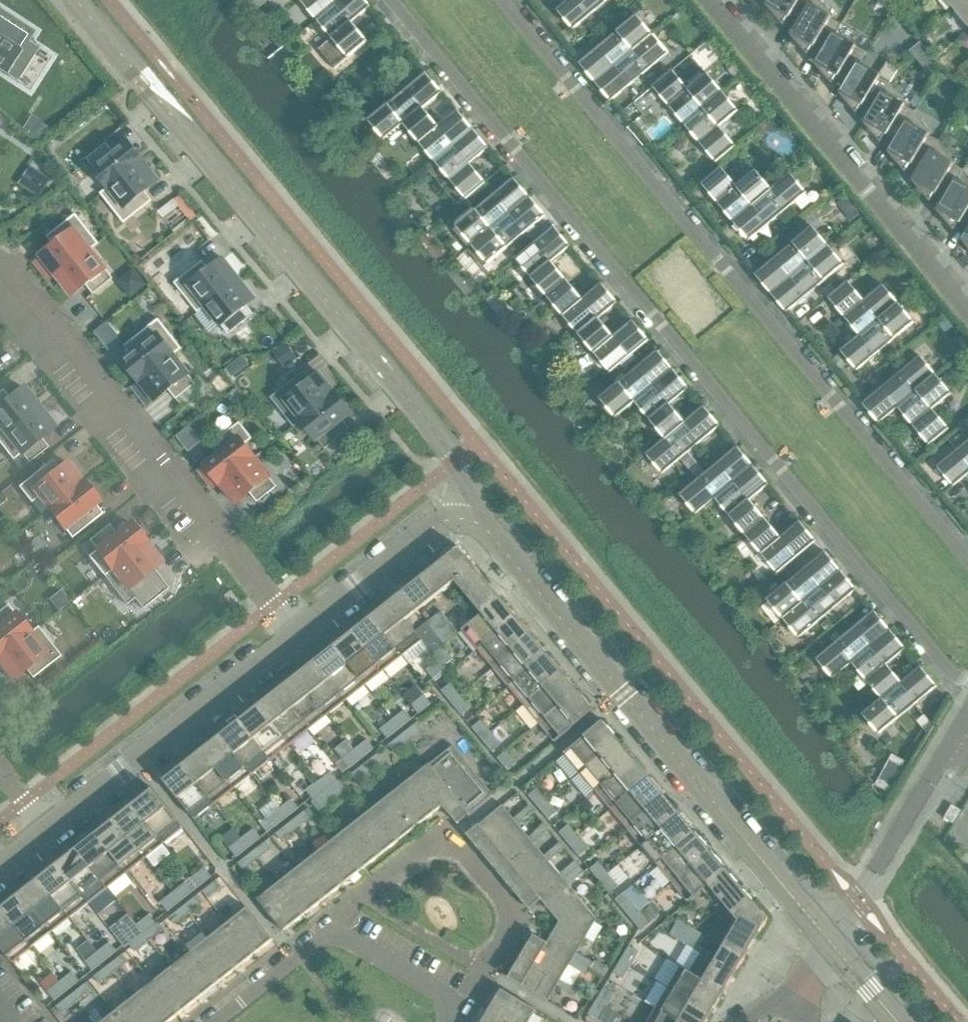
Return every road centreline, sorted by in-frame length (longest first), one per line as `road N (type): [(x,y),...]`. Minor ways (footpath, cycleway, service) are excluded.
road 1 (residential): [(393,0),(953,673),(967,681)]
road 2 (residential): [(967,561),(503,0)]
road 3 (residential): [(830,942),(489,530),(469,519)]
road 4 (residential): [(469,519),(458,460),(142,78)]
road 5 (residential): [(0,254),(302,633)]
road 6 (residential): [(967,309),(713,0)]
road 7 (residential): [(47,831),(302,633)]
road 8 (residential): [(447,1021),(458,1004),(333,930),(217,1021)]
road 9 (residential): [(830,942),(967,714)]
road 10 (residential): [(302,633),(441,521),(469,519)]

